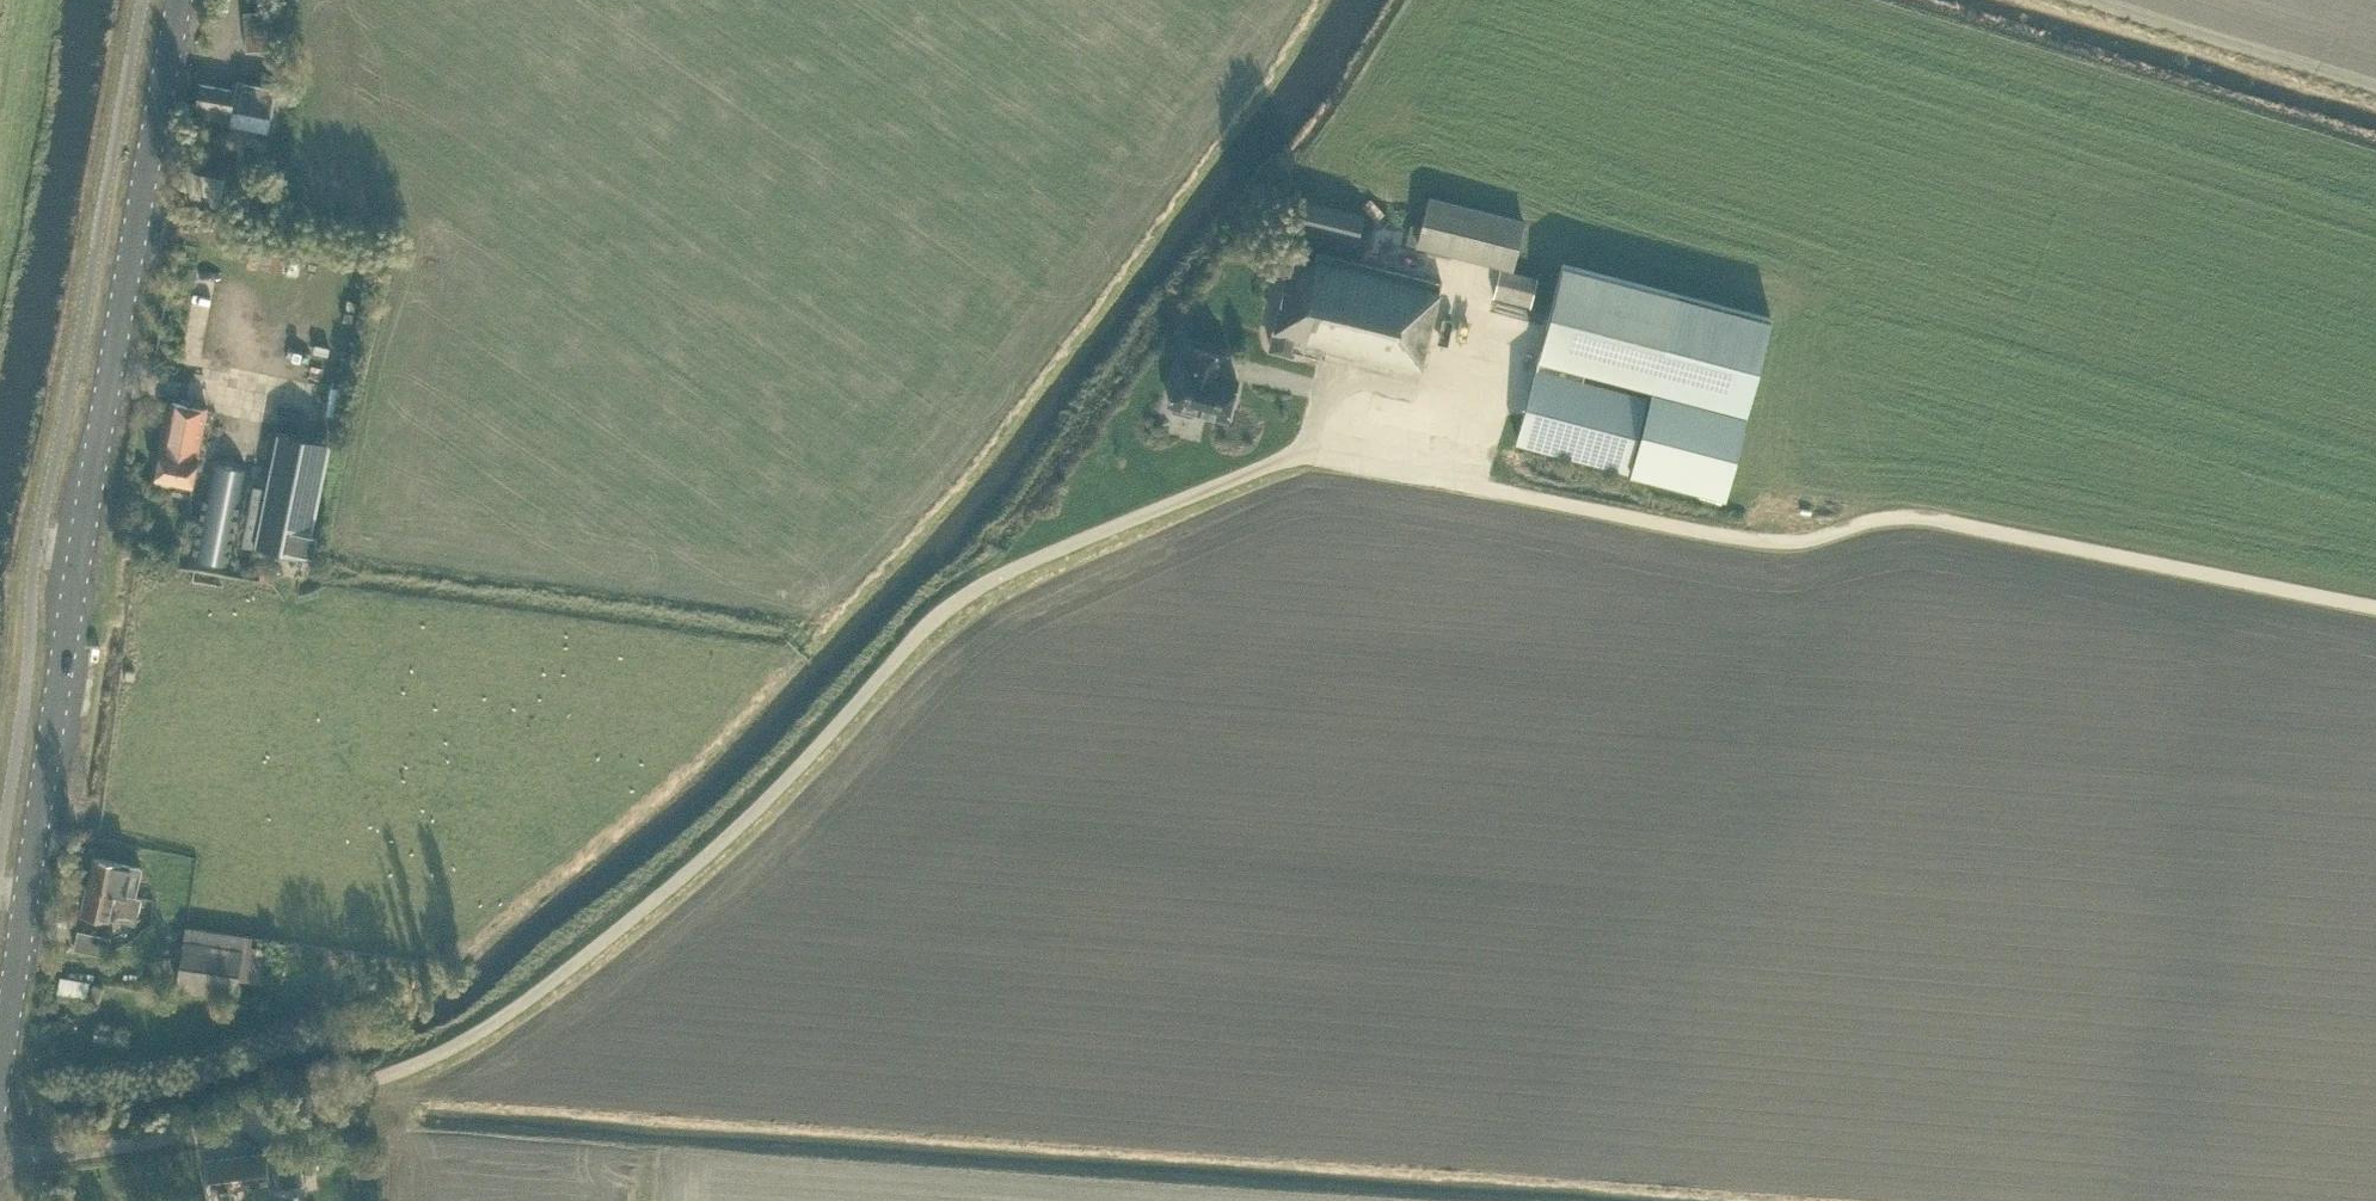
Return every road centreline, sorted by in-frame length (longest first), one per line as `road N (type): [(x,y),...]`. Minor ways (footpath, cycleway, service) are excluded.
road 1 (unclassified): [(0,1155),(196,1133),(357,1086),(470,1038),(724,840),(935,619),(1016,568),(1290,459),(1446,483)]
road 2 (primary): [(0,1063),(88,503),(180,0)]
road 3 (track): [(1446,483),(1771,542),(1874,519),(1939,521),(2375,608)]

